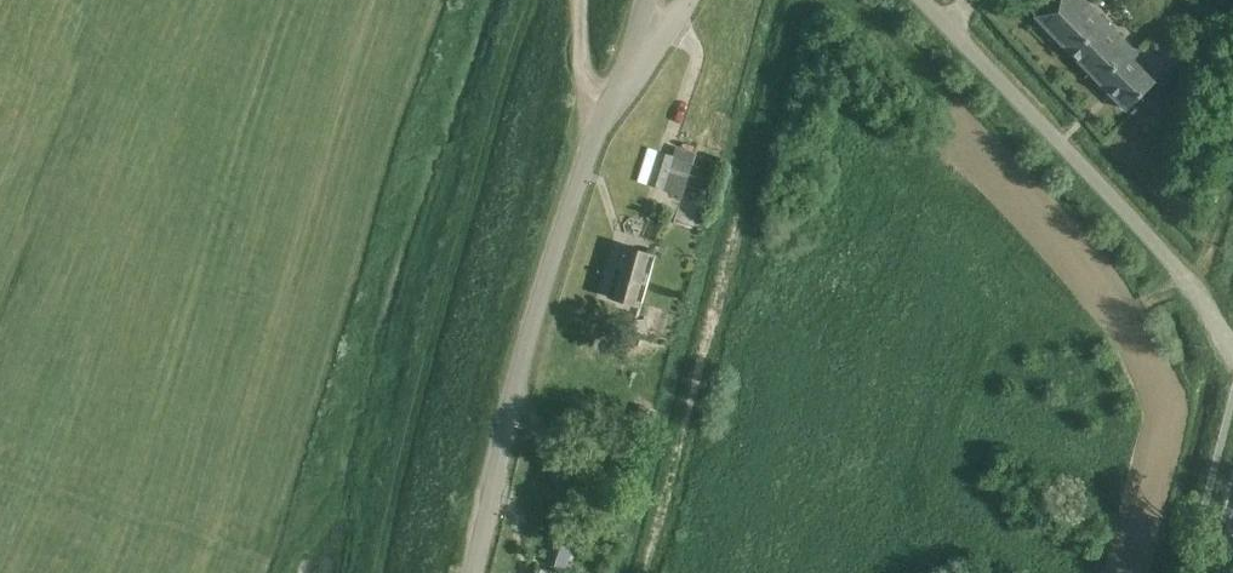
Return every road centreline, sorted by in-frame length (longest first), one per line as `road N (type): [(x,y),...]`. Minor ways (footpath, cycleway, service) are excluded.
road 1 (unclassified): [(475,572),(542,292),(627,63)]
road 2 (unclassified): [(1232,347),(1175,264),(924,0)]

